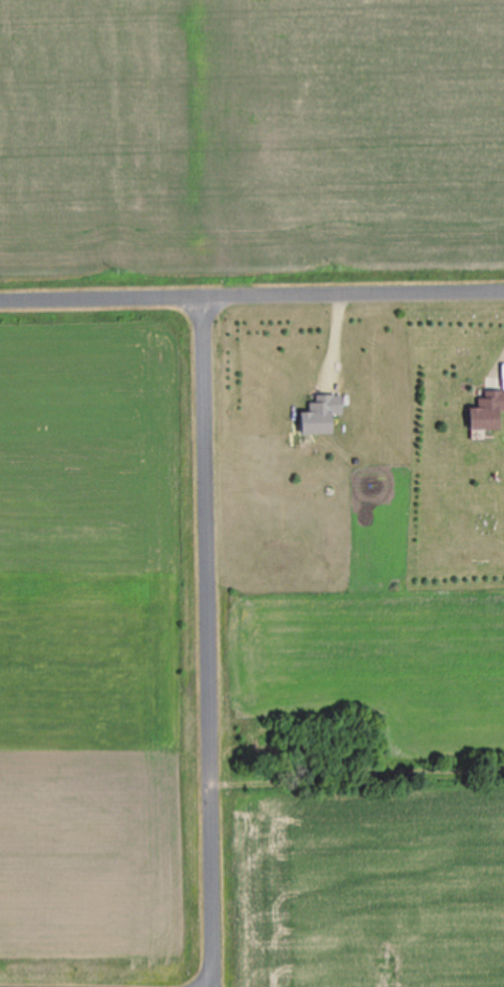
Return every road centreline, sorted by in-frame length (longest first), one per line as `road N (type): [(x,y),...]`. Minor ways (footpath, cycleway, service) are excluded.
road 1 (residential): [(201,287),(213,986)]
road 2 (residential): [(0,290),(503,283)]

